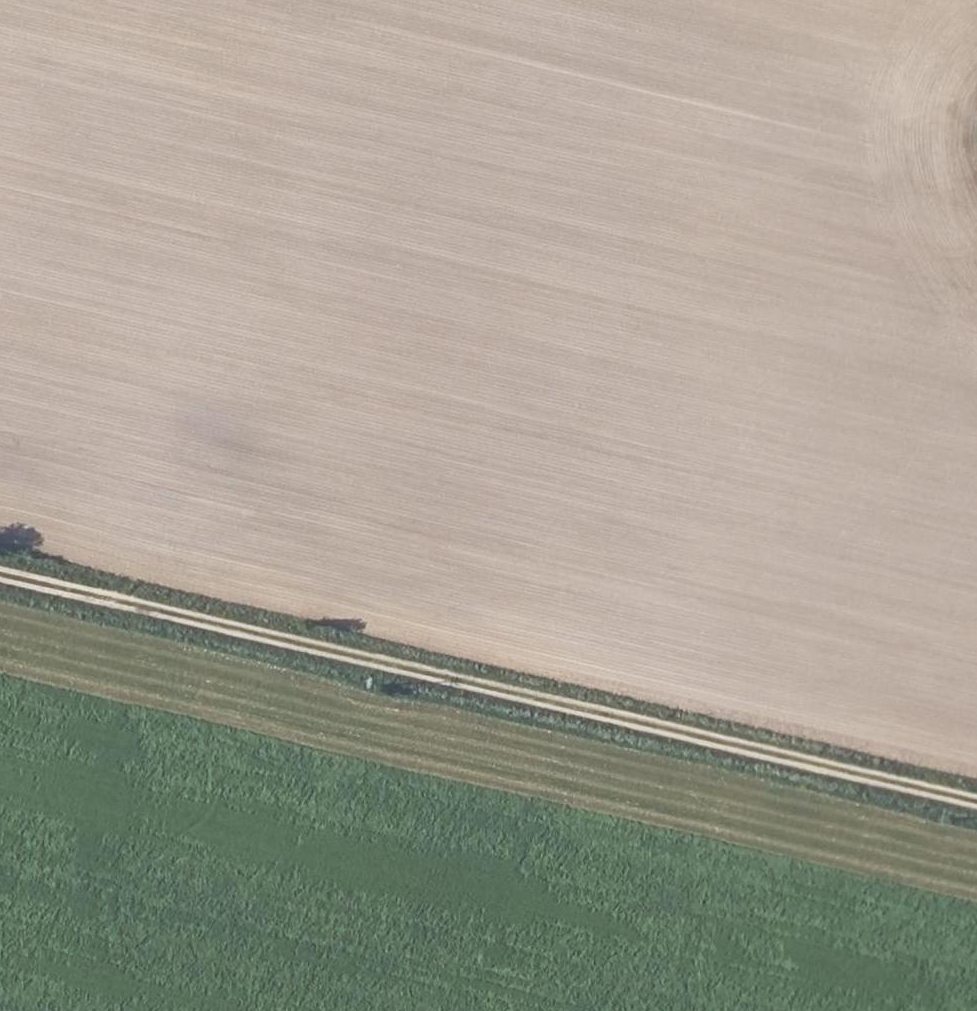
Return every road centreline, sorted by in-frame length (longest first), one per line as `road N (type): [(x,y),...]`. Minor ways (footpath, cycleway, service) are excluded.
road 1 (track): [(976,804),(0,578)]

